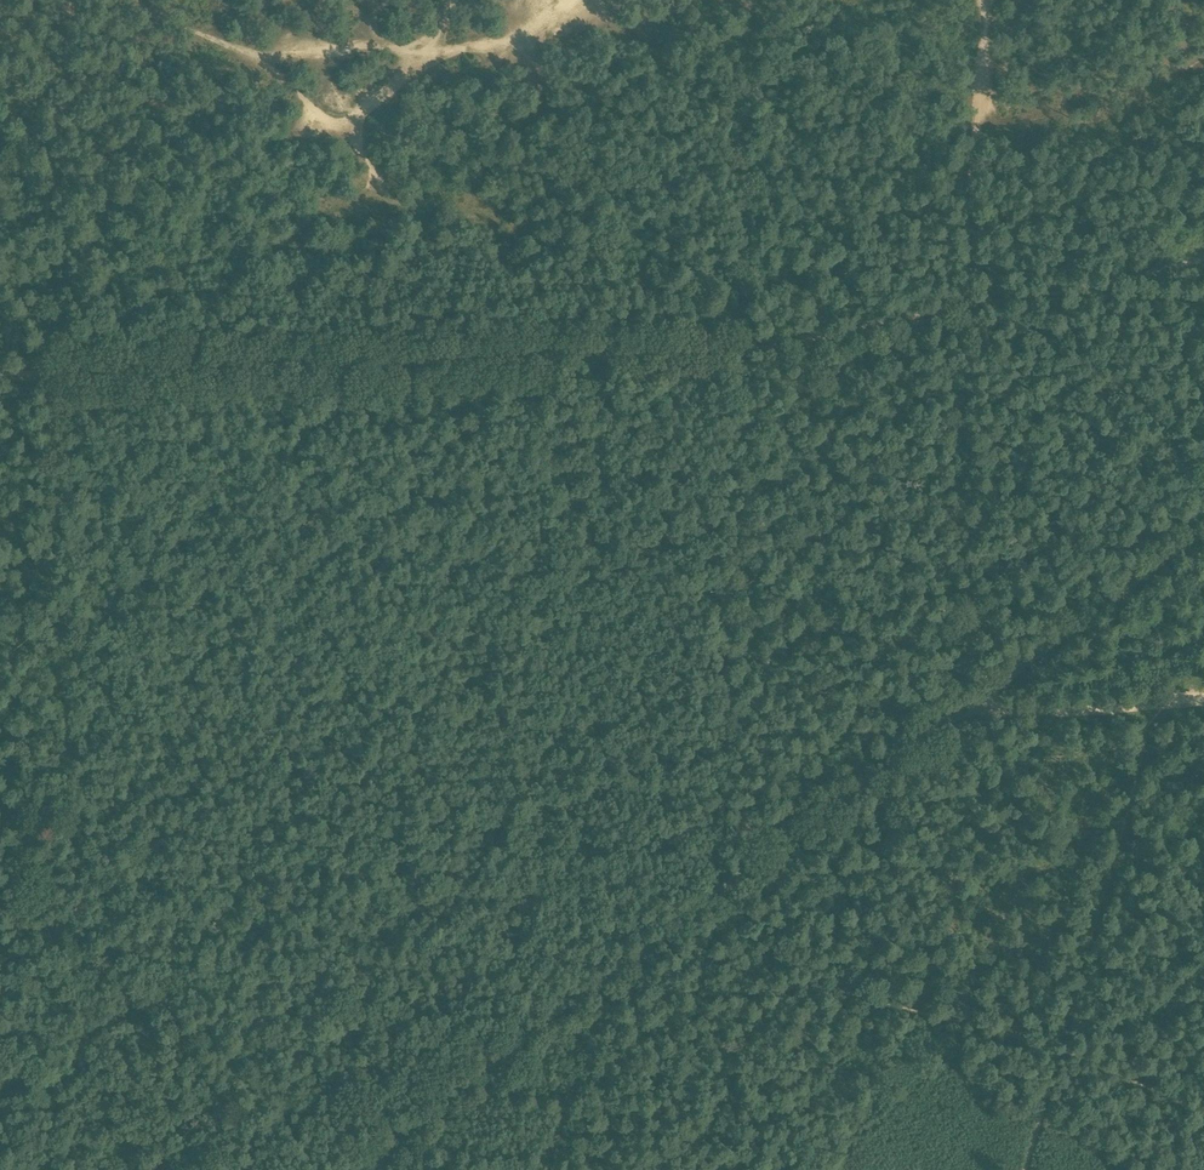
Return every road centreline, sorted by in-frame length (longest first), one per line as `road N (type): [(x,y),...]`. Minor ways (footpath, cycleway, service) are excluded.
road 1 (track): [(32,370),(763,345),(1203,255)]
road 2 (unclassified): [(366,1169),(1203,525)]
road 3 (track): [(1153,707),(1023,1169)]
road 4 (track): [(32,370),(52,303),(61,102),(76,0)]

